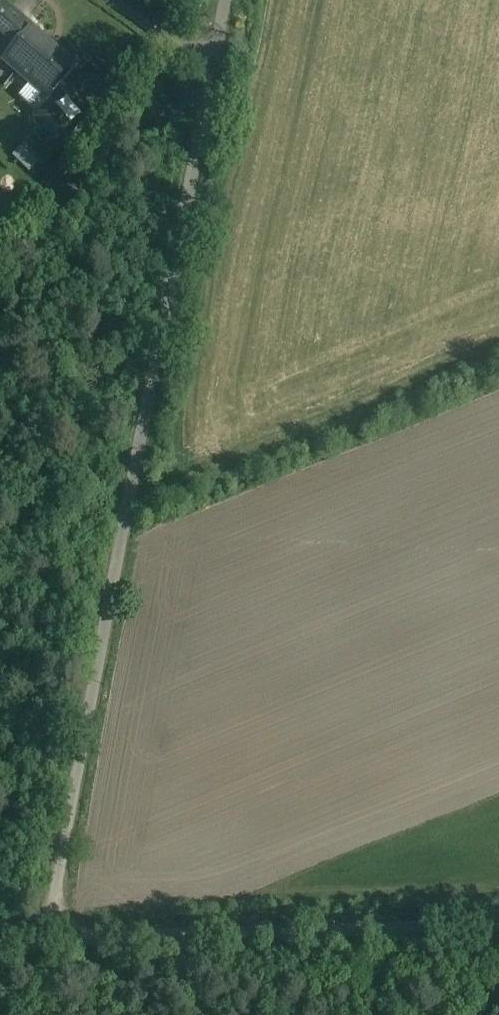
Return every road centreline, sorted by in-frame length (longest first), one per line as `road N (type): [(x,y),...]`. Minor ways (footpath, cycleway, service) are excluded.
road 1 (unclassified): [(220,0),(59,858),(55,938)]
road 2 (unclassified): [(498,923),(55,938)]
road 3 (track): [(207,67),(107,0)]

